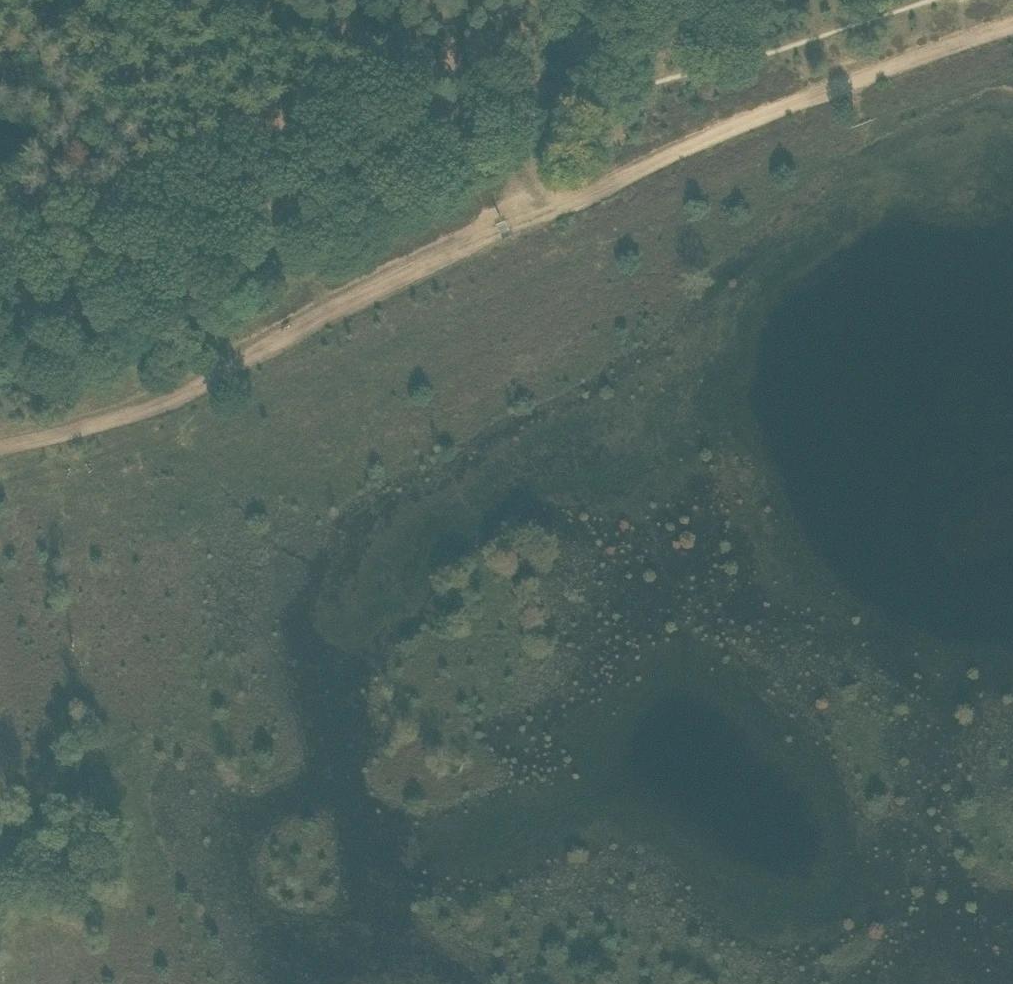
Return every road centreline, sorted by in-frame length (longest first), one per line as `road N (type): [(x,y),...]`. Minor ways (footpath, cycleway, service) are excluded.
road 1 (track): [(0,445),(150,406),(476,243)]
road 2 (track): [(538,216),(726,131),(1012,24)]

